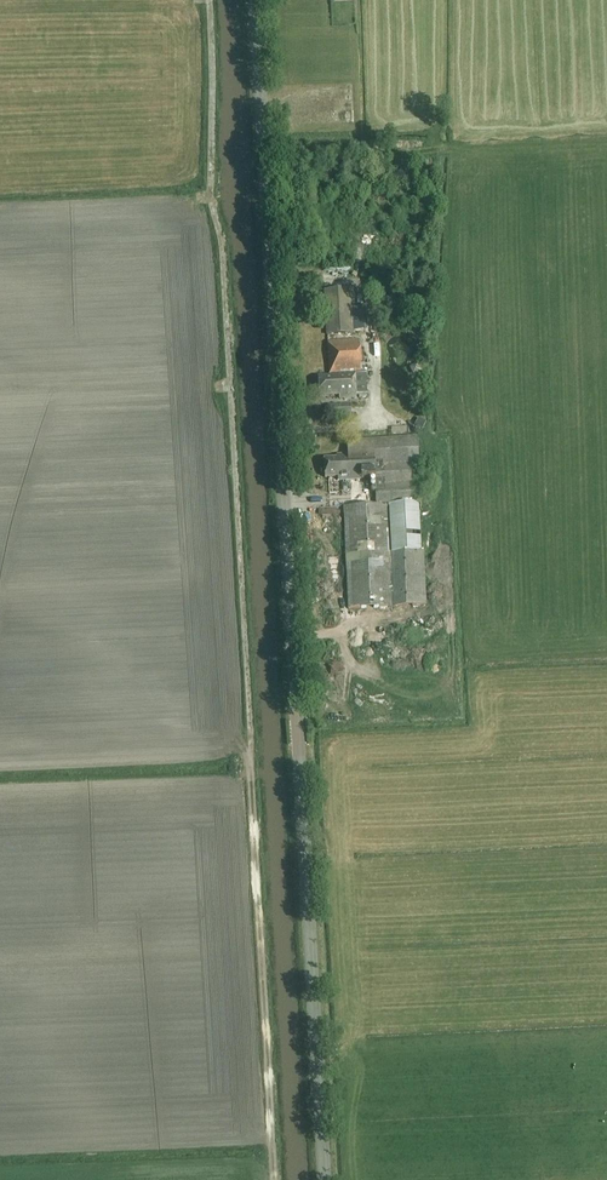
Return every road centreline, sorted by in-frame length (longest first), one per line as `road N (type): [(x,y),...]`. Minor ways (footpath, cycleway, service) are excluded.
road 1 (track): [(275,1179),(225,249),(212,196),(210,0)]
road 2 (tertiary): [(325,1179),(255,0)]

